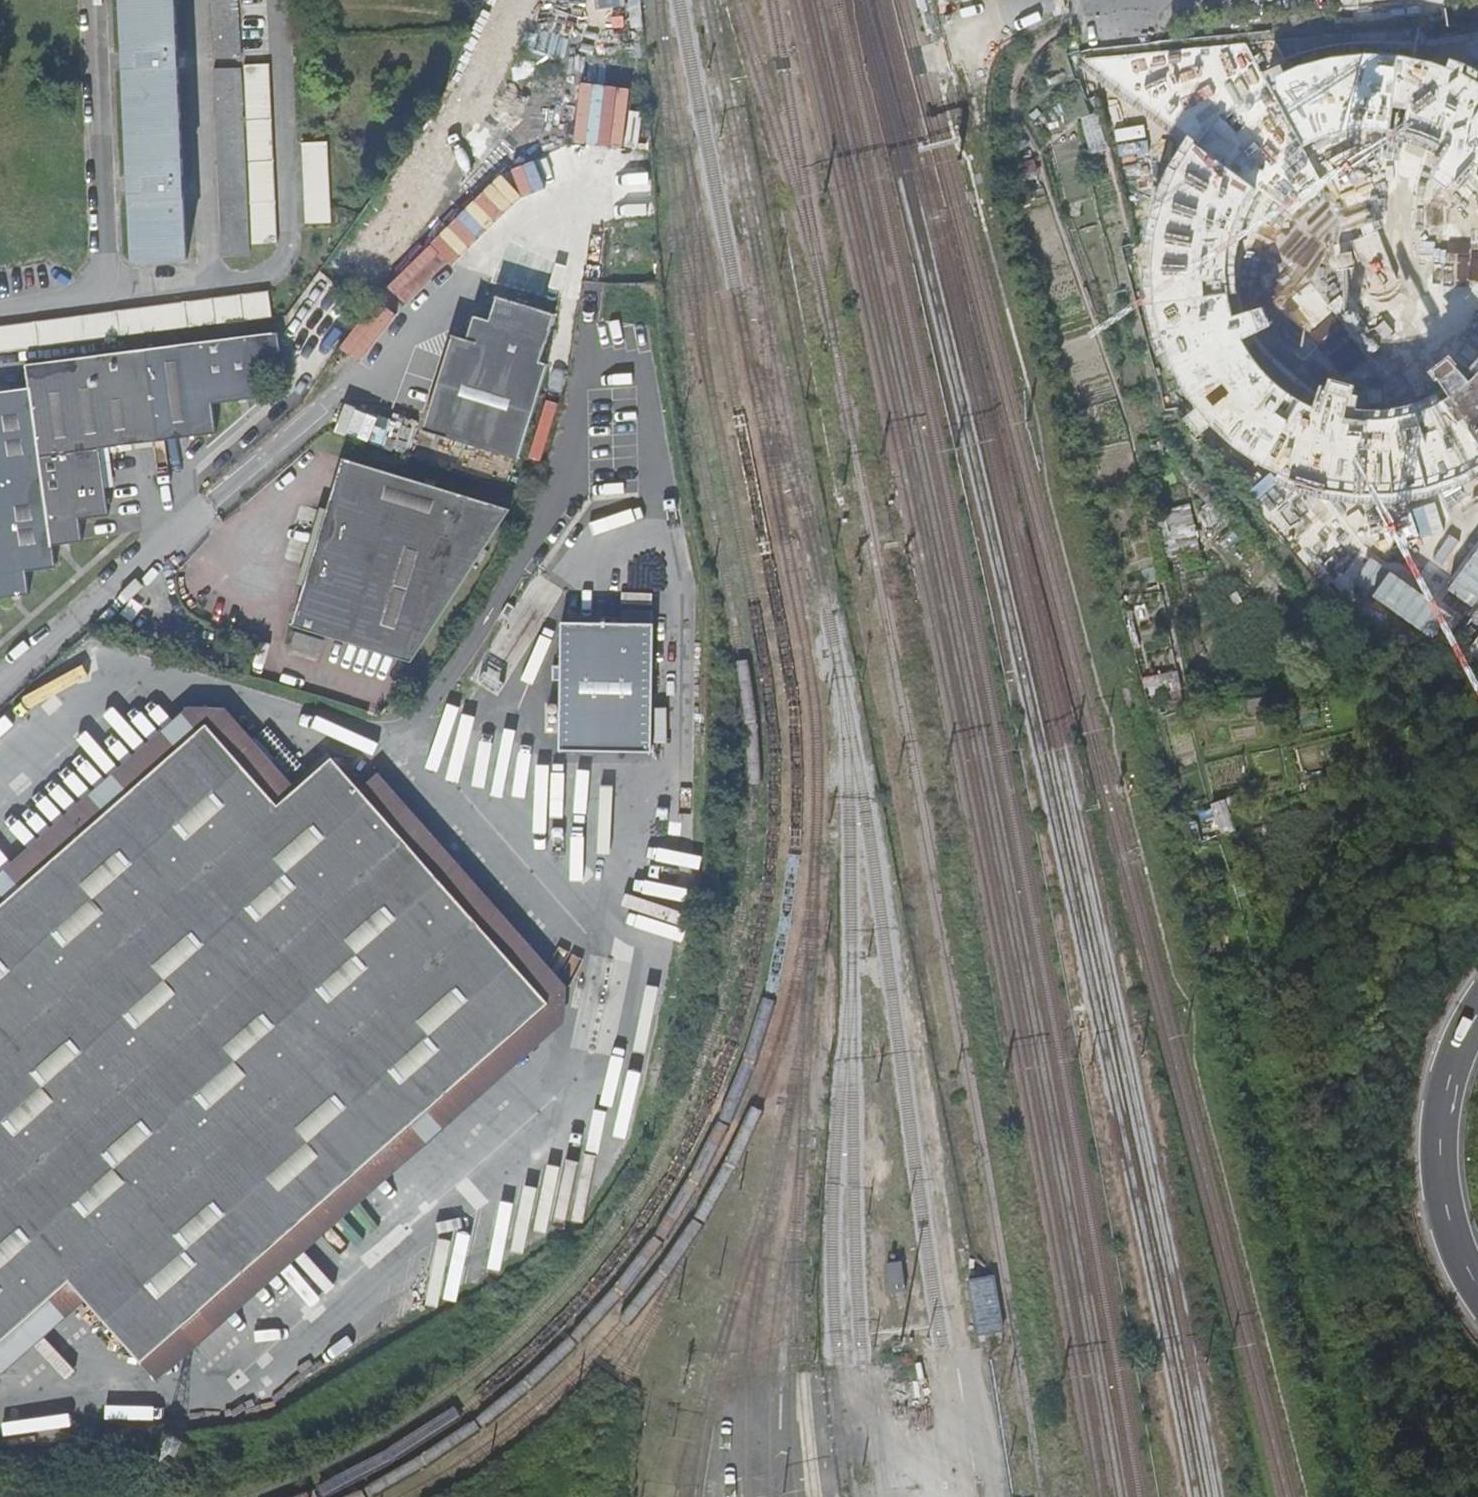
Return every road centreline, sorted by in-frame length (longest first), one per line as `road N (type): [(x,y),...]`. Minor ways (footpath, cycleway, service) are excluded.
road 1 (motorway): [(1477,1006),(1453,1044),(1433,1131),(1438,1206),(1477,1300)]

